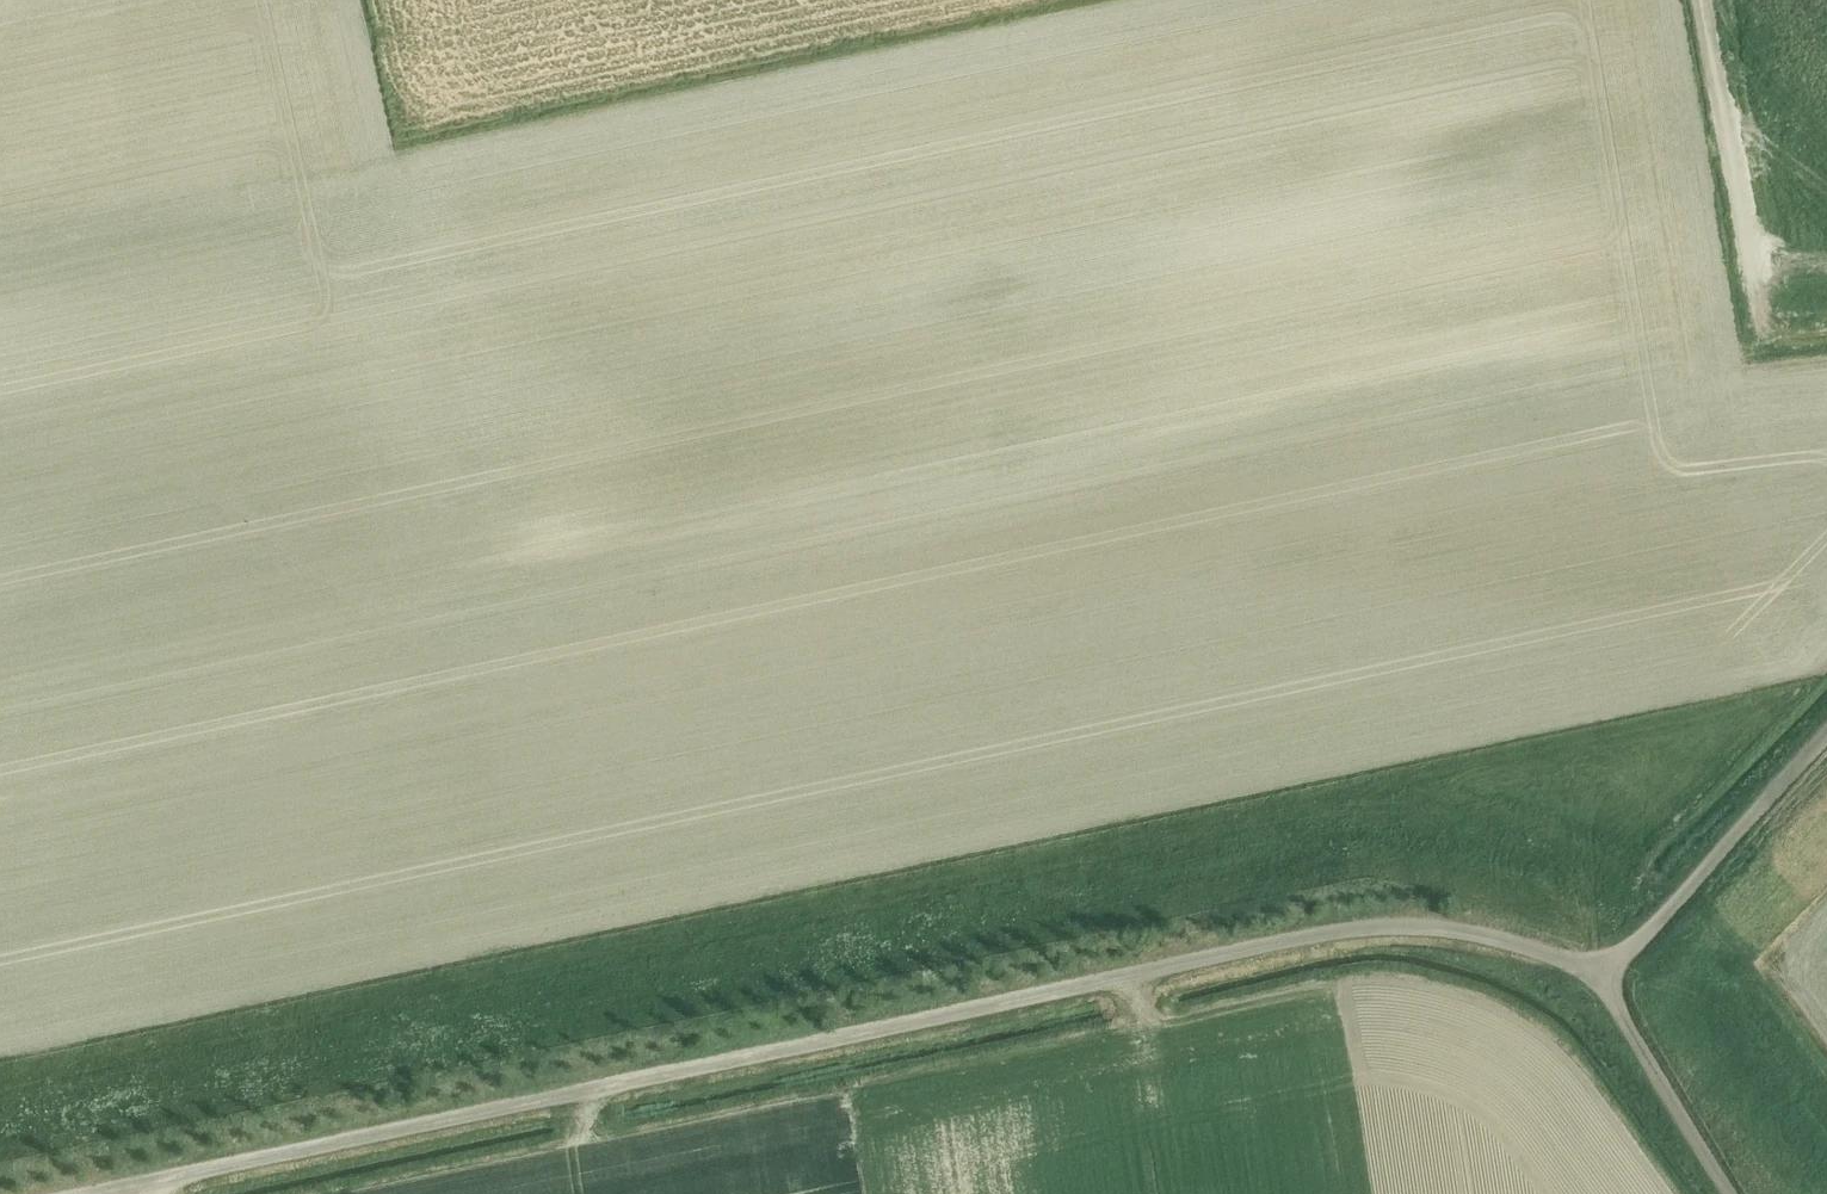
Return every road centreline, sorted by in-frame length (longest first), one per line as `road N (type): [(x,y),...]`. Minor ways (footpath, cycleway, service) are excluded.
road 1 (track): [(92,1193),(1368,937),(1462,933),(1600,975)]
road 2 (track): [(1826,739),(1600,975)]
road 3 (track): [(1733,1193),(1600,975)]

